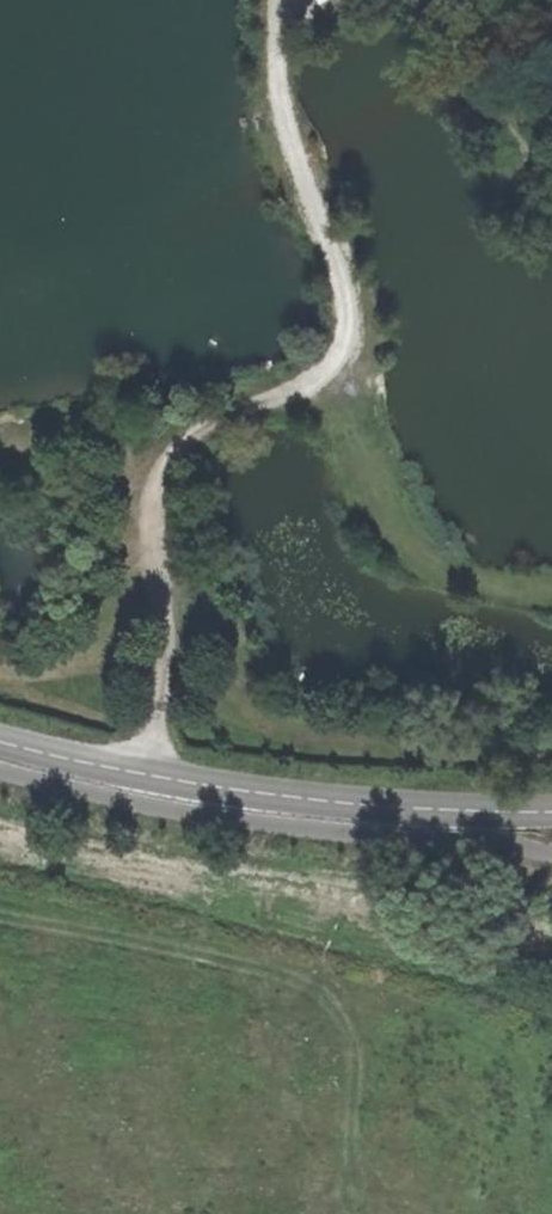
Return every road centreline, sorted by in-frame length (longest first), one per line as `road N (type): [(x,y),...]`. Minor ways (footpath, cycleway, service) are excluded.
road 1 (track): [(148,772),(171,665),(160,523),(172,468),(204,431),(316,385),(340,364),(353,332),(351,283),(279,126),(280,0)]
road 2 (residential): [(0,735),(120,768),(413,811),(551,809)]

